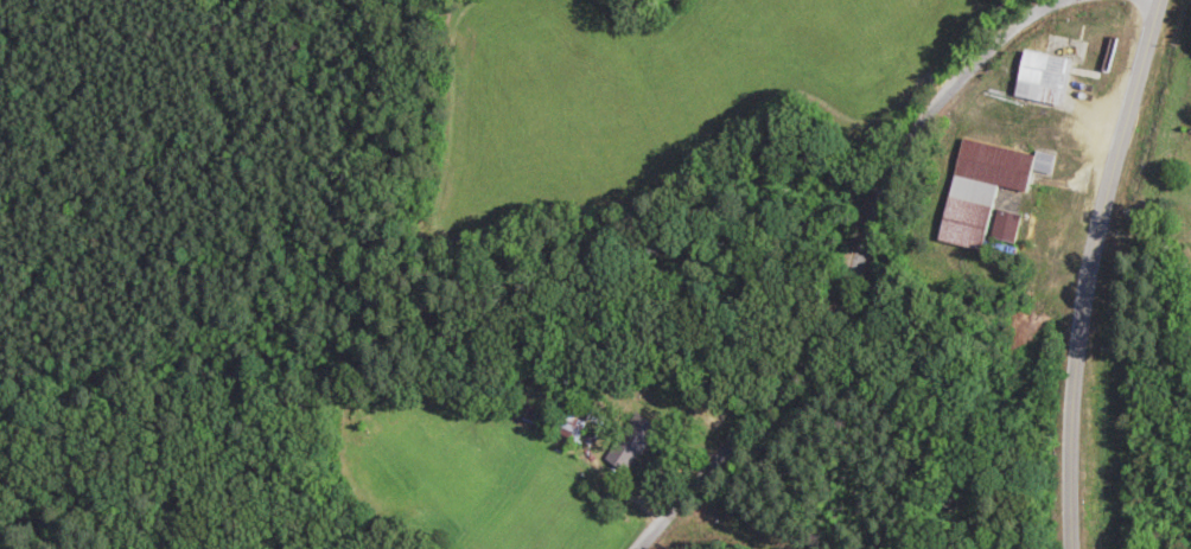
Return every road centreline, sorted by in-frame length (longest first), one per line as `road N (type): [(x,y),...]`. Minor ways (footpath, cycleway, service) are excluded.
road 1 (residential): [(1065,0),(966,71),(886,181),(826,347),(660,548)]
road 2 (residential): [(1077,548),(1081,292),(1164,0)]

